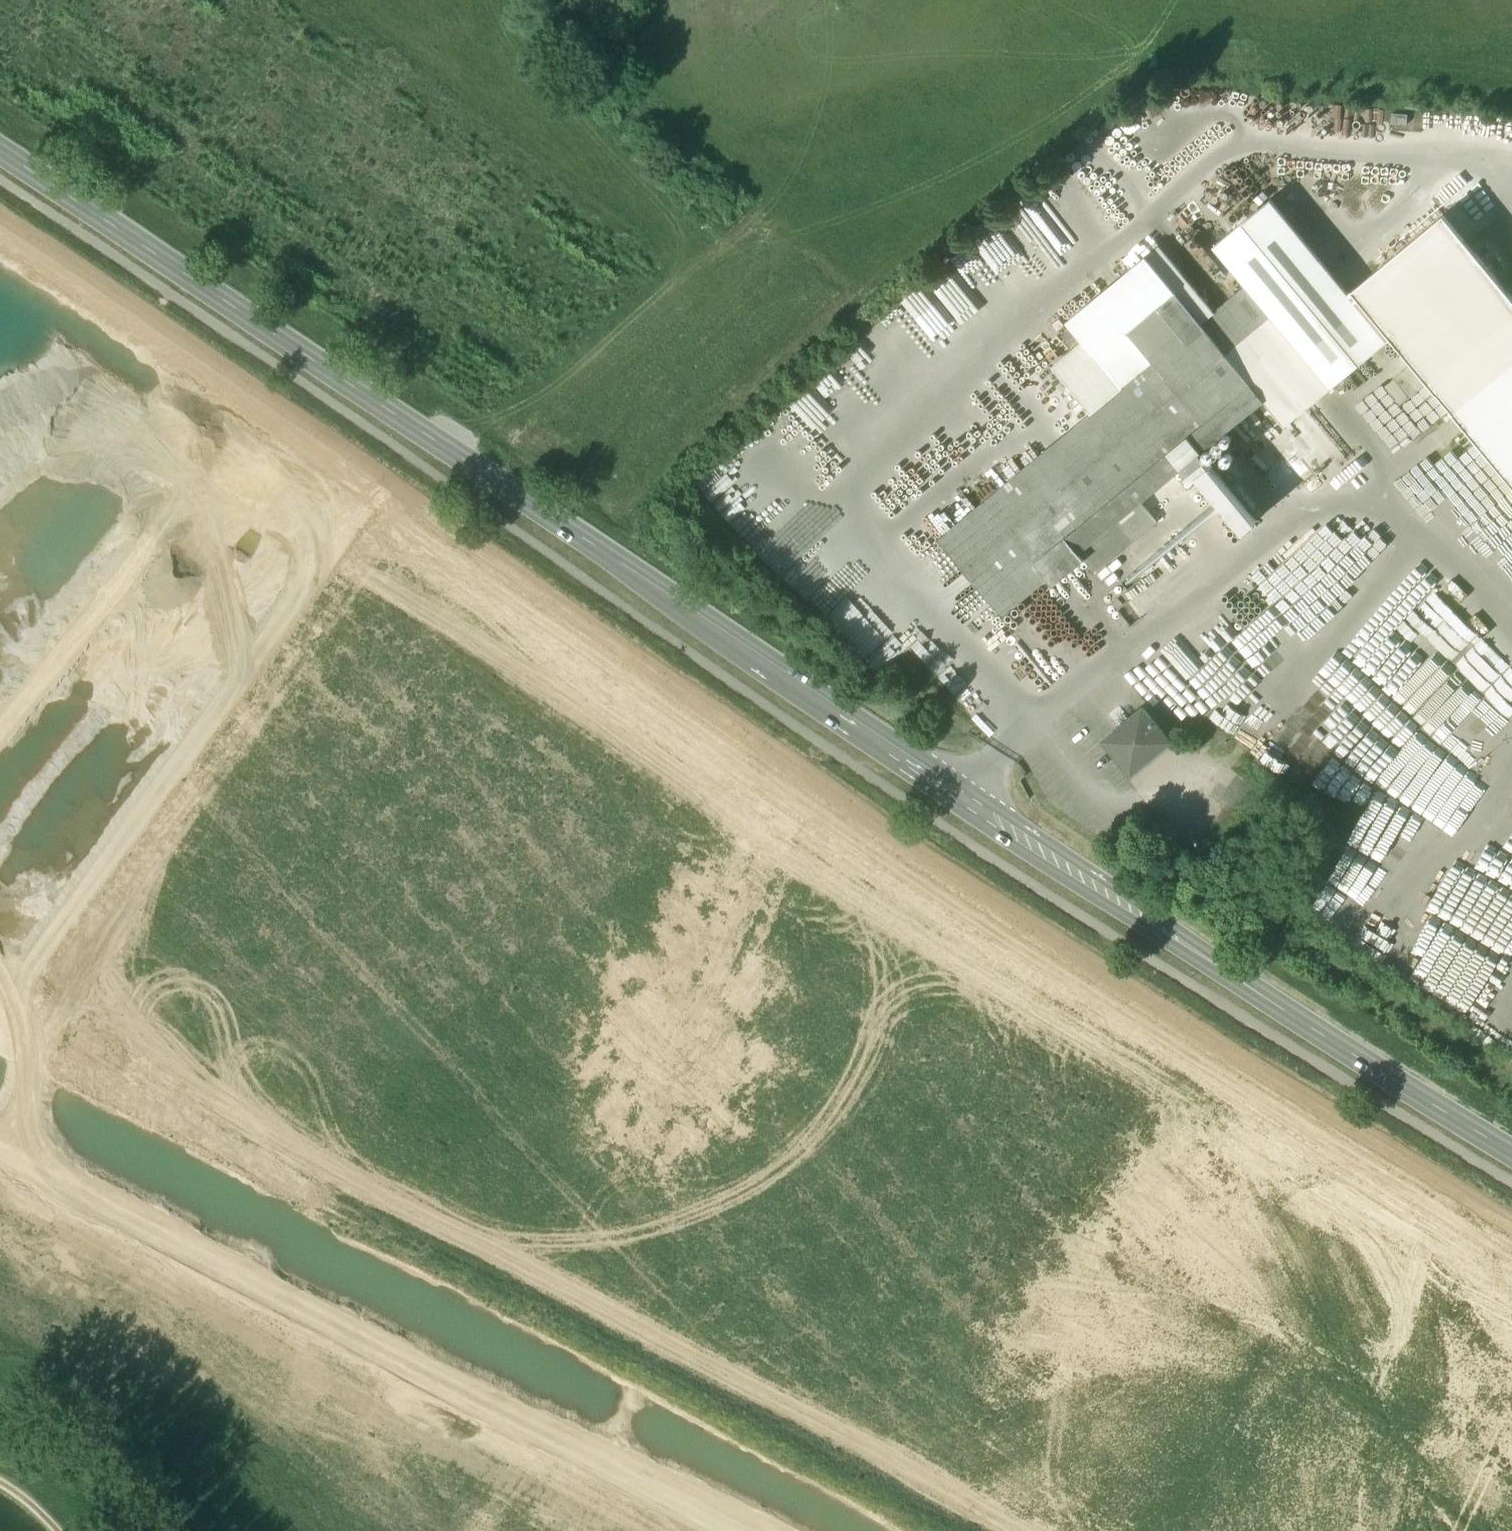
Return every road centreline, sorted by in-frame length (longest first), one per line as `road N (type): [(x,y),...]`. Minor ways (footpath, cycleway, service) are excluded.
road 1 (secondary): [(1511,1153),(968,800),(0,151)]
road 2 (track): [(700,1530),(0,1149)]

